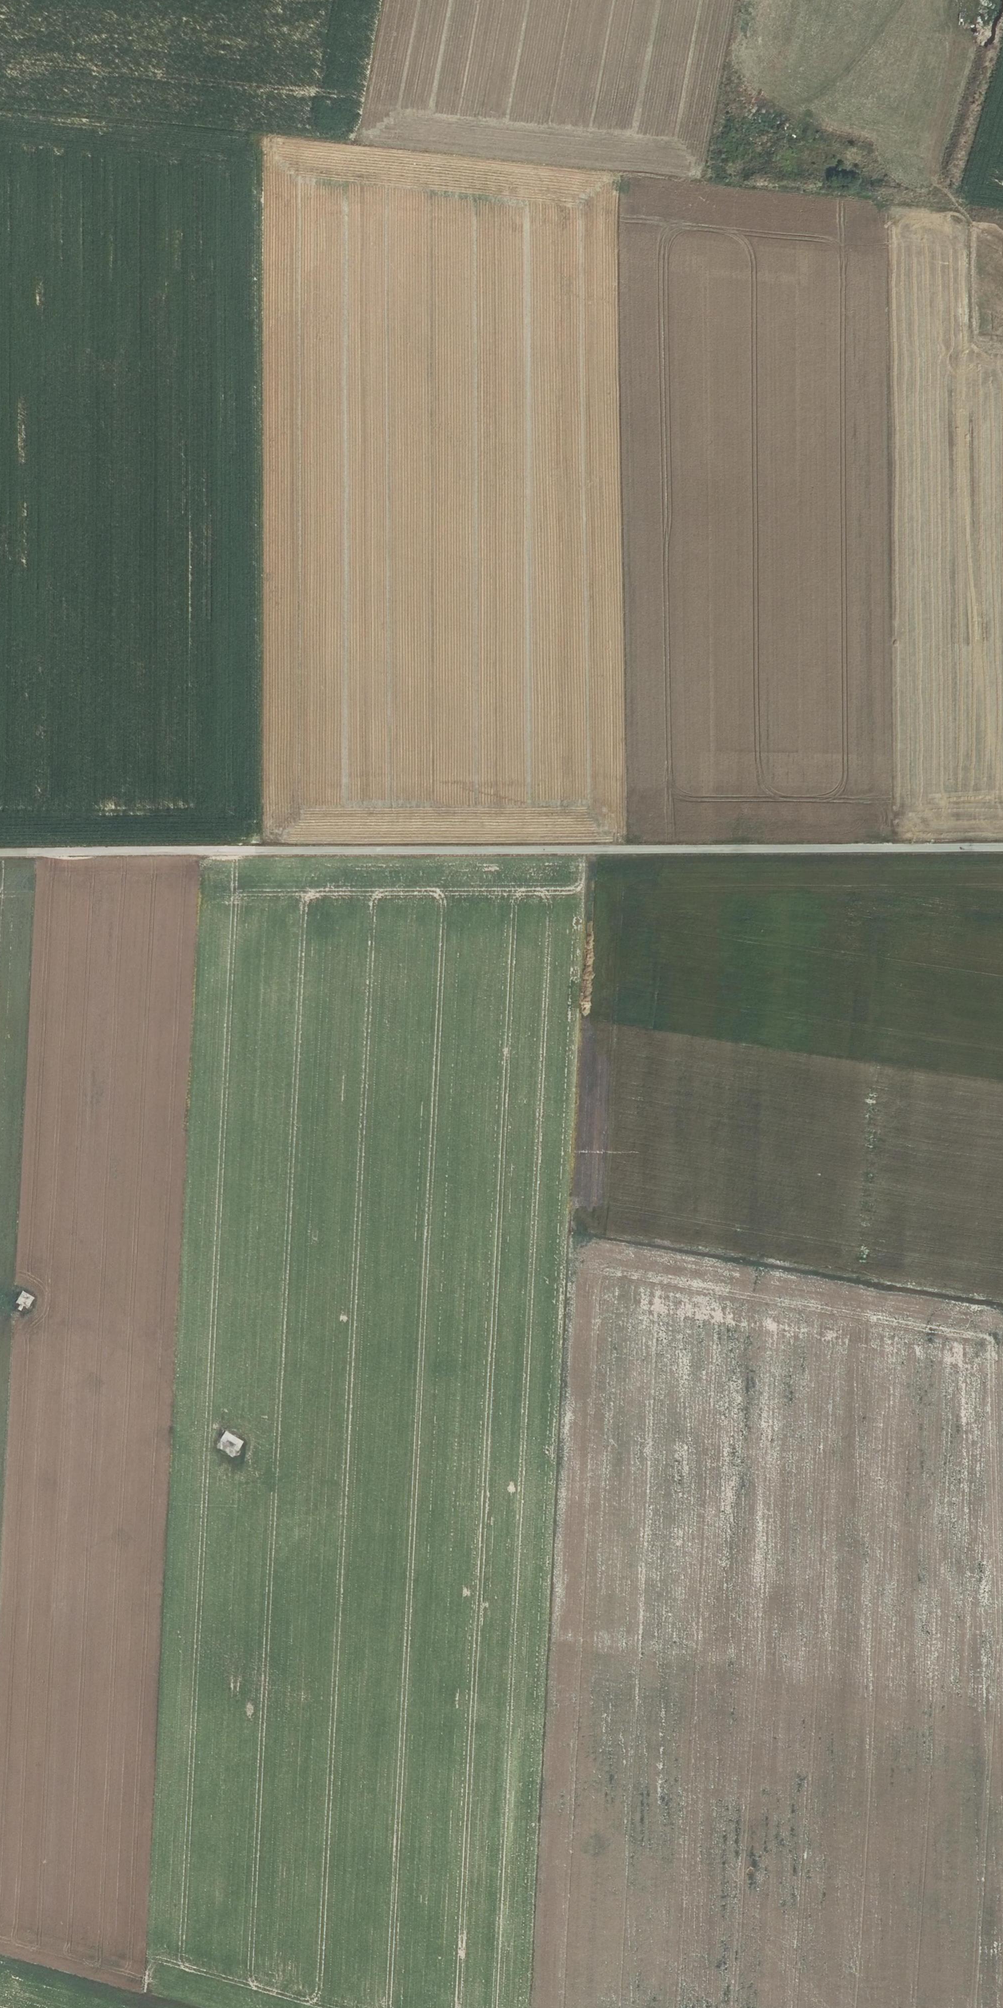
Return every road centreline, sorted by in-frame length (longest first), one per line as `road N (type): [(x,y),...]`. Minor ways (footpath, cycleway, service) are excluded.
road 1 (residential): [(1002,850),(0,856)]
road 2 (track): [(872,1279),(1002,1304)]

